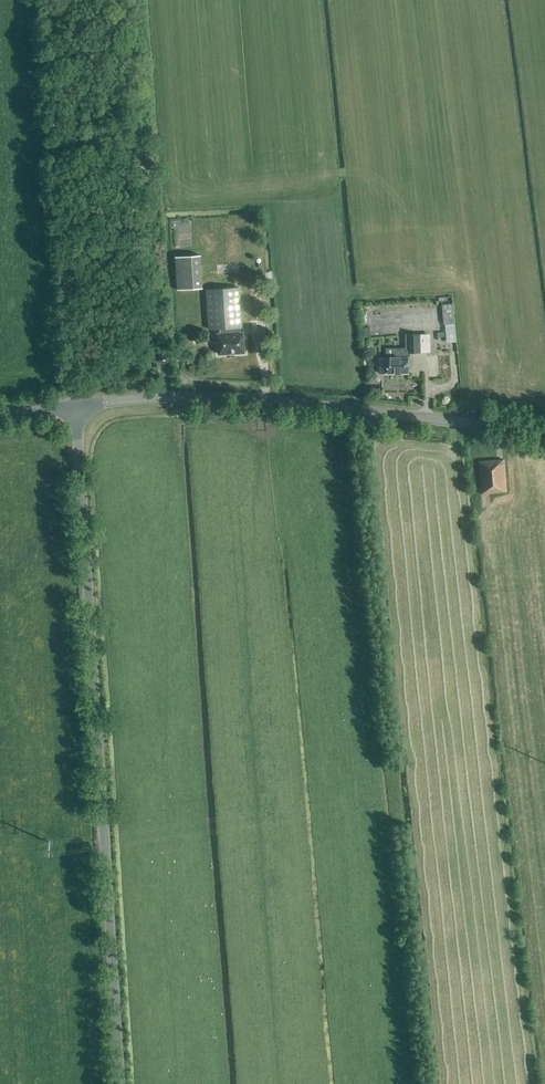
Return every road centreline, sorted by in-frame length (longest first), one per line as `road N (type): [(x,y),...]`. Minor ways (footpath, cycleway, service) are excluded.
road 1 (tertiary): [(120,1083),(76,405)]
road 2 (tertiary): [(76,405),(157,399),(544,430)]
road 3 (track): [(50,0),(76,405)]

